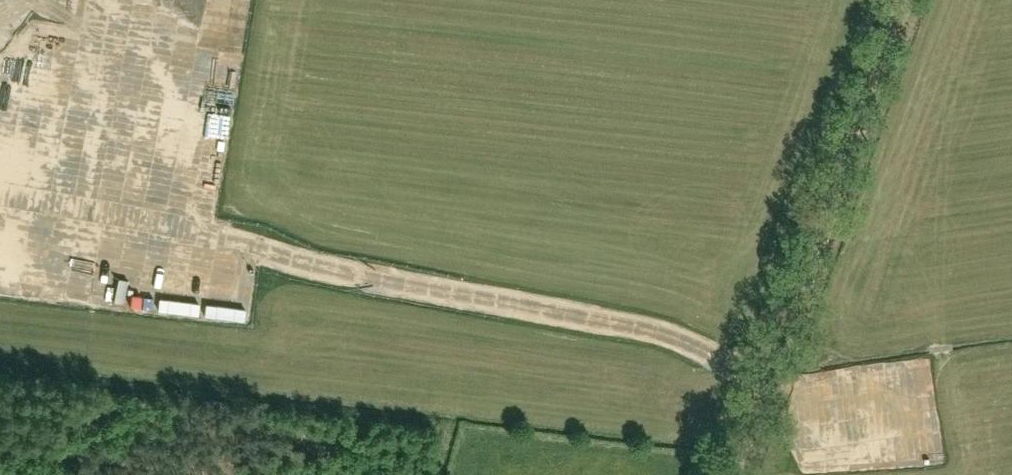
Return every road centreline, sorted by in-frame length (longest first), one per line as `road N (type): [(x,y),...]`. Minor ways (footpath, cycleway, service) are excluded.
road 1 (track): [(736,474),(907,0)]

